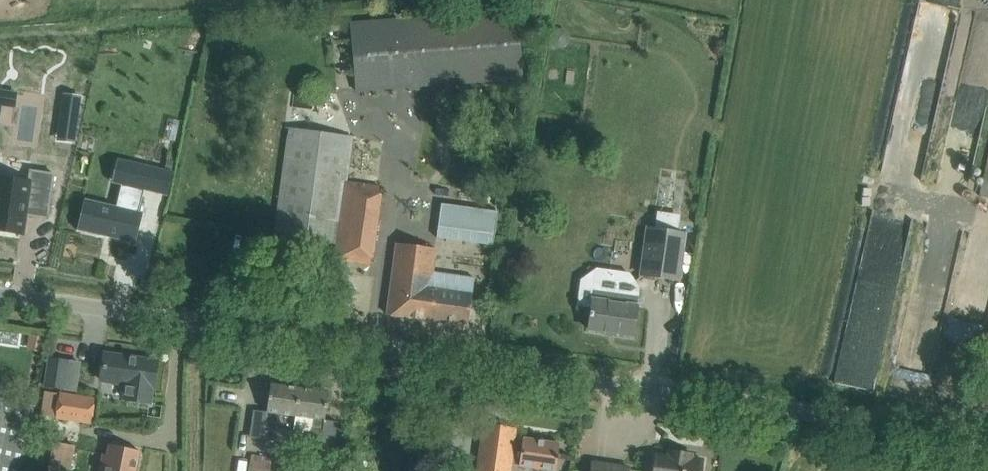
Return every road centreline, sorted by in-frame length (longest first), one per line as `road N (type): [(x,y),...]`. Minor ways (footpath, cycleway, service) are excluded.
road 1 (unclassified): [(987,443),(0,296)]
road 2 (track): [(199,470),(205,324)]

